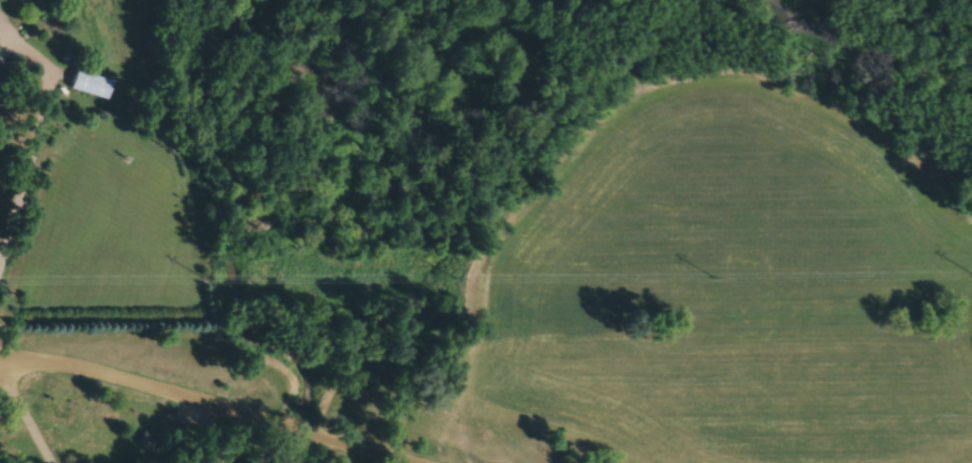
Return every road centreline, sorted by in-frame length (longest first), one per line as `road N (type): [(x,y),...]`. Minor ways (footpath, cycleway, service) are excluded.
road 1 (residential): [(411,462),(82,368),(0,363)]

